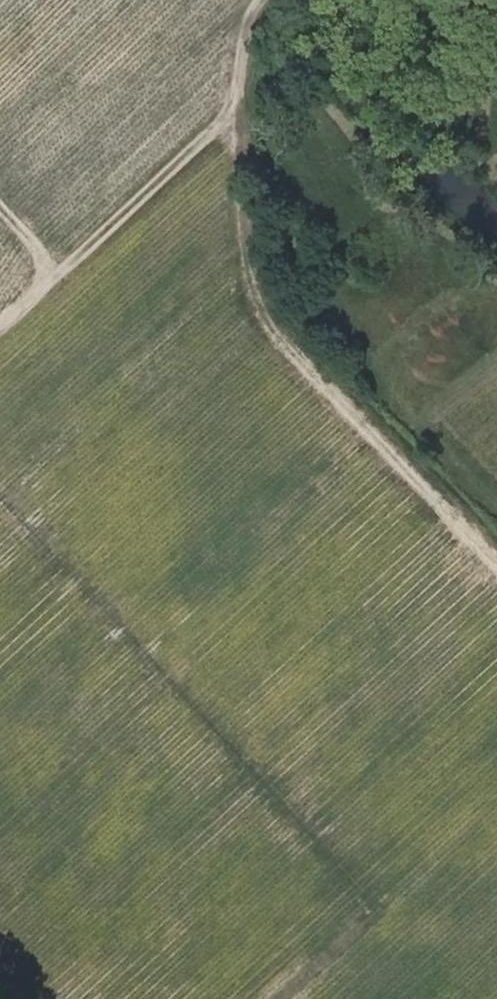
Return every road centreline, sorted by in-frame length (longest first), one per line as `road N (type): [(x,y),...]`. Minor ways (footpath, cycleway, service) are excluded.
road 1 (track): [(287,998),(383,913),(0,495)]
road 2 (track): [(0,327),(258,87)]

